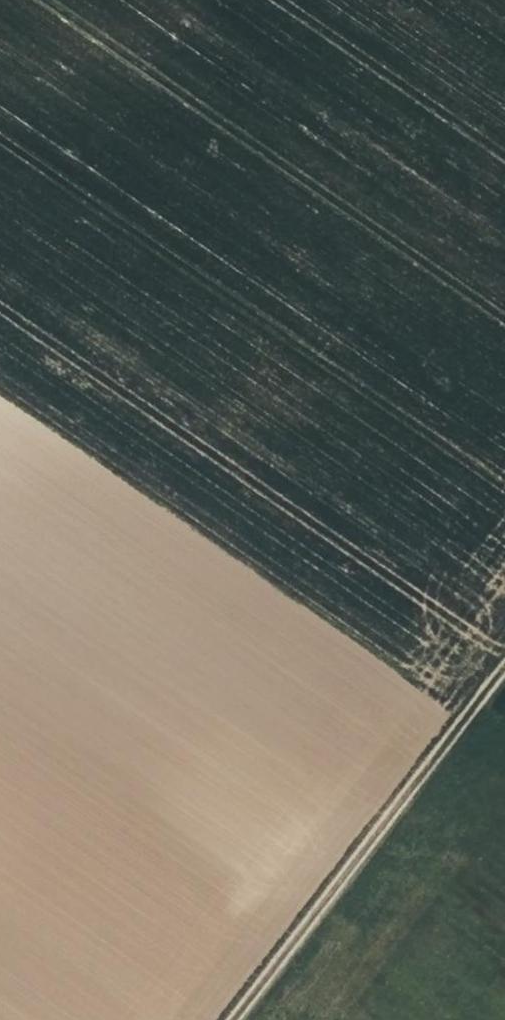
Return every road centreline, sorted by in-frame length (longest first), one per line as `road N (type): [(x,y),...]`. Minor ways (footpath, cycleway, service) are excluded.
road 1 (track): [(504,663),(225,1019)]

